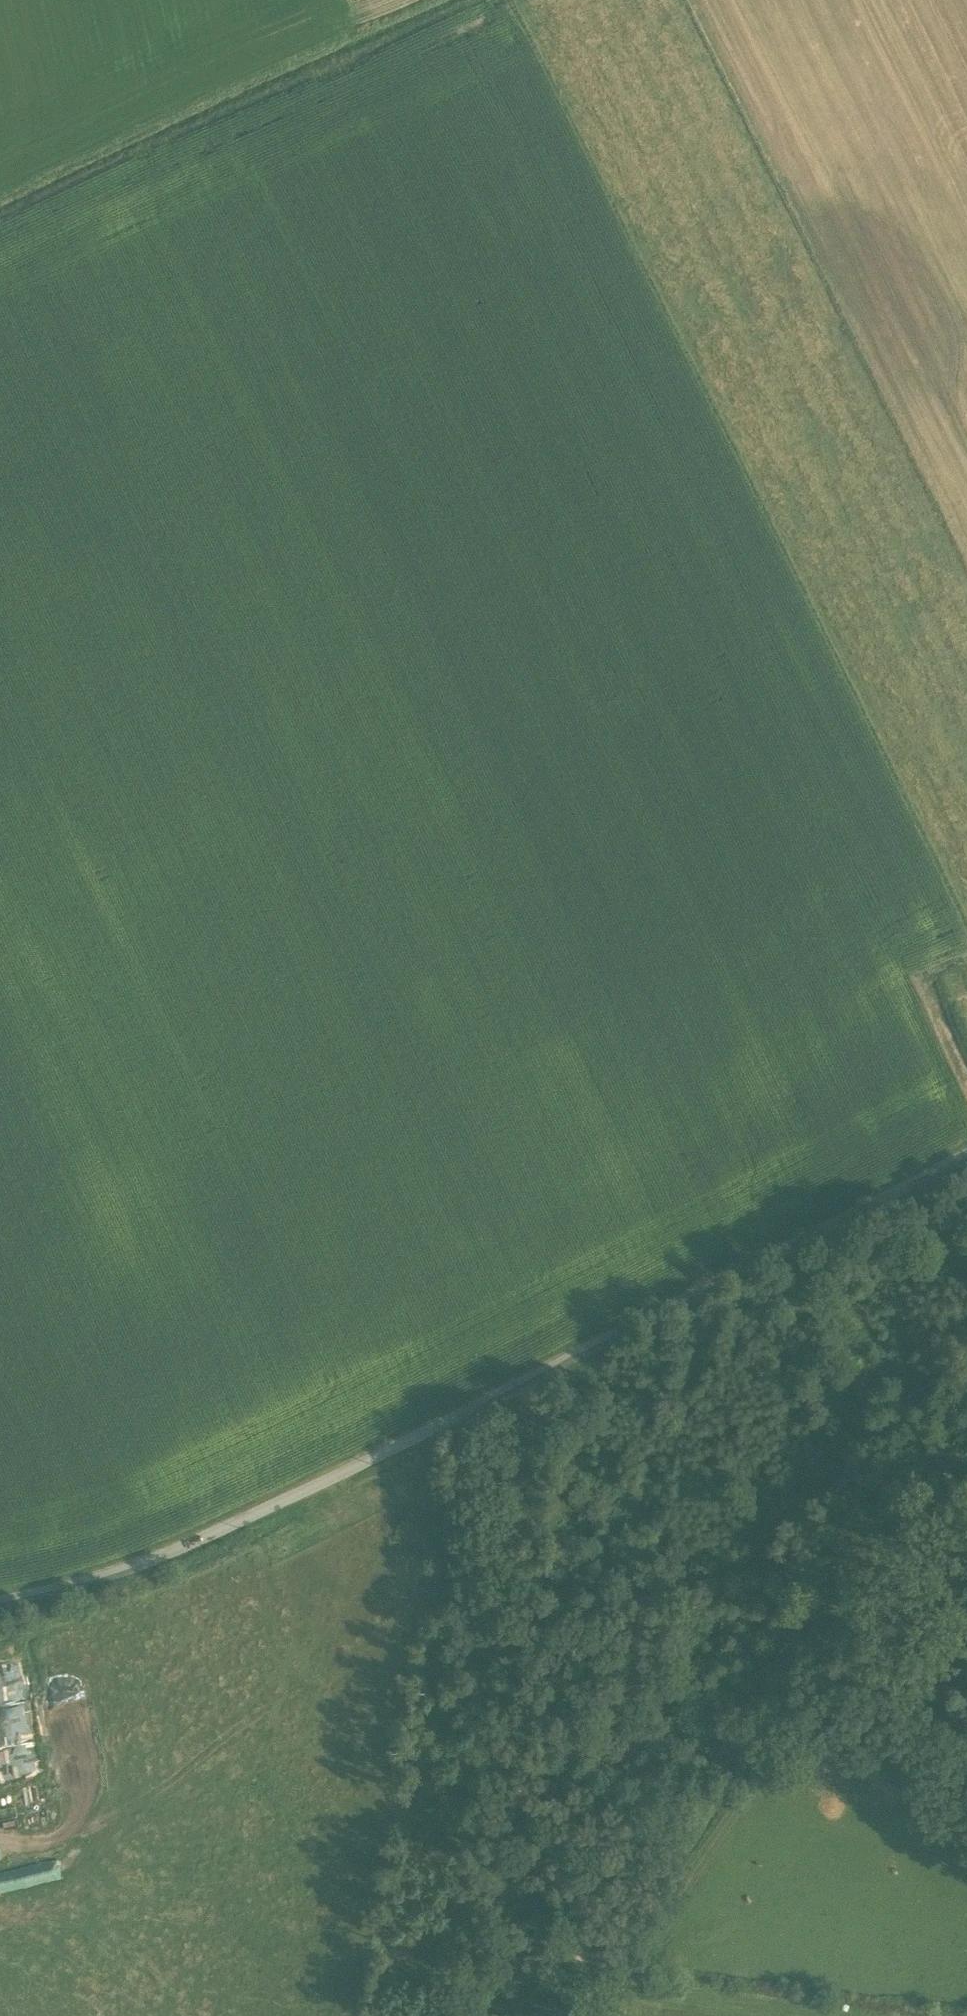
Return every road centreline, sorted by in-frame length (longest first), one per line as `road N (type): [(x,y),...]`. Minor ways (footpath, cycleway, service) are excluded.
road 1 (unclassified): [(540,1365),(444,2015)]
road 2 (unclassified): [(540,1365),(185,1543),(0,1595)]
road 3 (unclassified): [(966,1154),(540,1365)]

